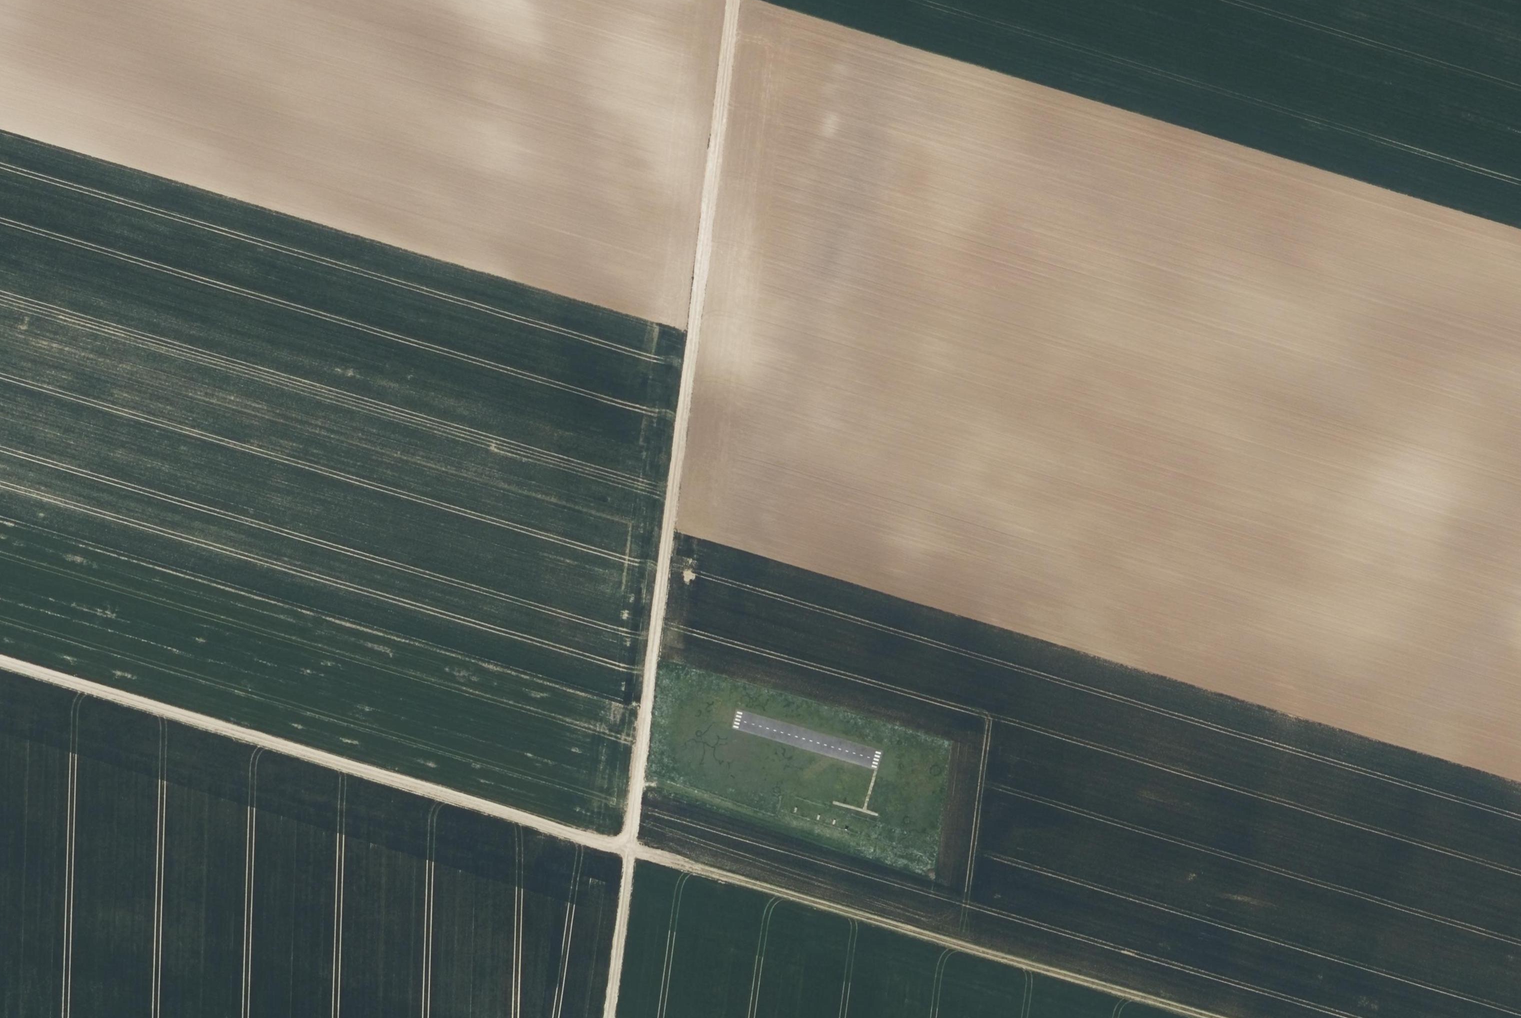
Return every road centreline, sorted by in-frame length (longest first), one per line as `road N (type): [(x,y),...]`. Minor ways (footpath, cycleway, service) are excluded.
road 1 (track): [(1204,1017),(0,664)]
road 2 (track): [(597,1017),(730,0)]

